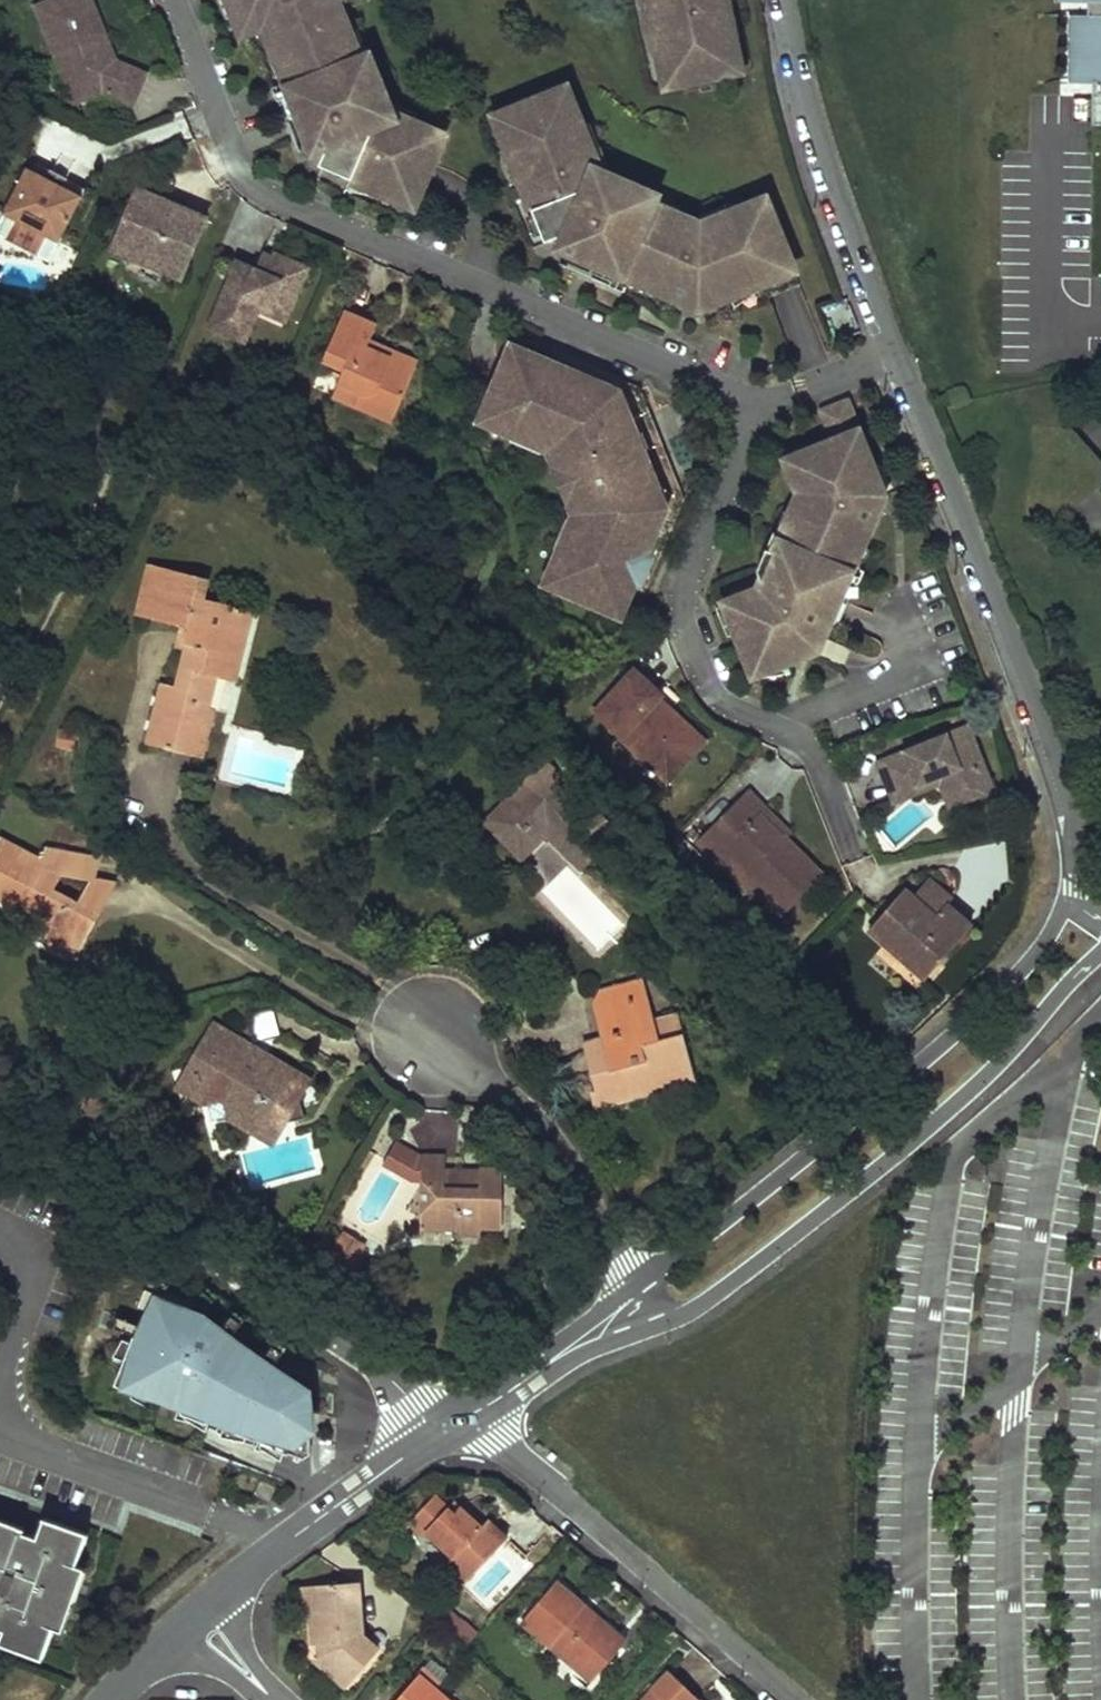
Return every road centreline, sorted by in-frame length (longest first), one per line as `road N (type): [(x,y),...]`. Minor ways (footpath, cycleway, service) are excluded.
road 1 (residential): [(174,0),(236,157),(277,192),(738,397),(772,396),(893,346)]
road 2 (residential): [(544,1364),(696,1309),(896,1154),(991,1069),(1100,952)]
road 3 (residential): [(893,346),(1070,804),(1076,856),(1065,907)]
road 4 (residential): [(1065,907),(1028,962),(933,1051),(634,1286)]
road 5 (residential): [(0,1137),(251,1280),(415,1405),(453,1422)]
road 6 (residential): [(453,1422),(492,1442),(793,1699)]
road 7 (residential): [(787,0),(813,123),(893,346)]
road 8 (residential): [(634,1286),(536,1125),(431,1034)]
road 9 (residential): [(453,1422),(212,1602)]
road 10 (residential): [(283,1699),(212,1602)]

